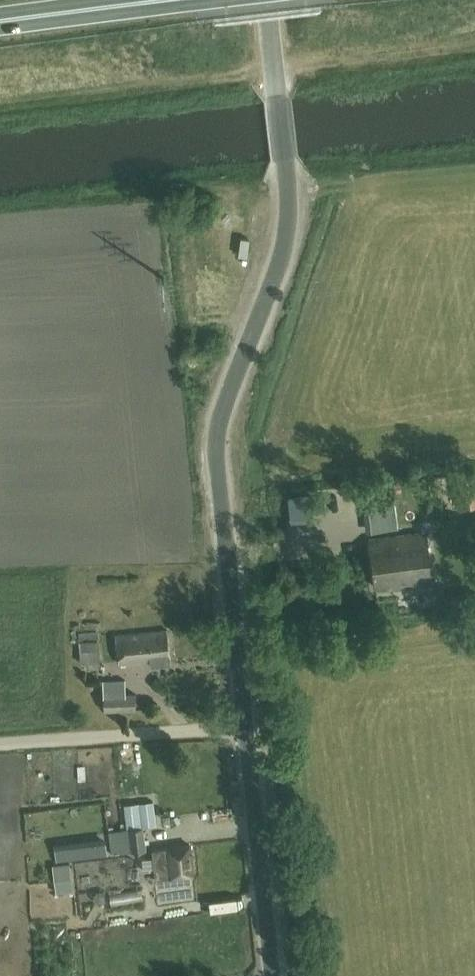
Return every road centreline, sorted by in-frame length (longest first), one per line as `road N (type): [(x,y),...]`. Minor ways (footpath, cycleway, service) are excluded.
road 1 (tertiary): [(276,975),(216,456),(220,420),(288,230),(269,0)]
road 2 (track): [(246,725),(0,743)]
road 3 (trunk): [(0,21),(153,0)]

